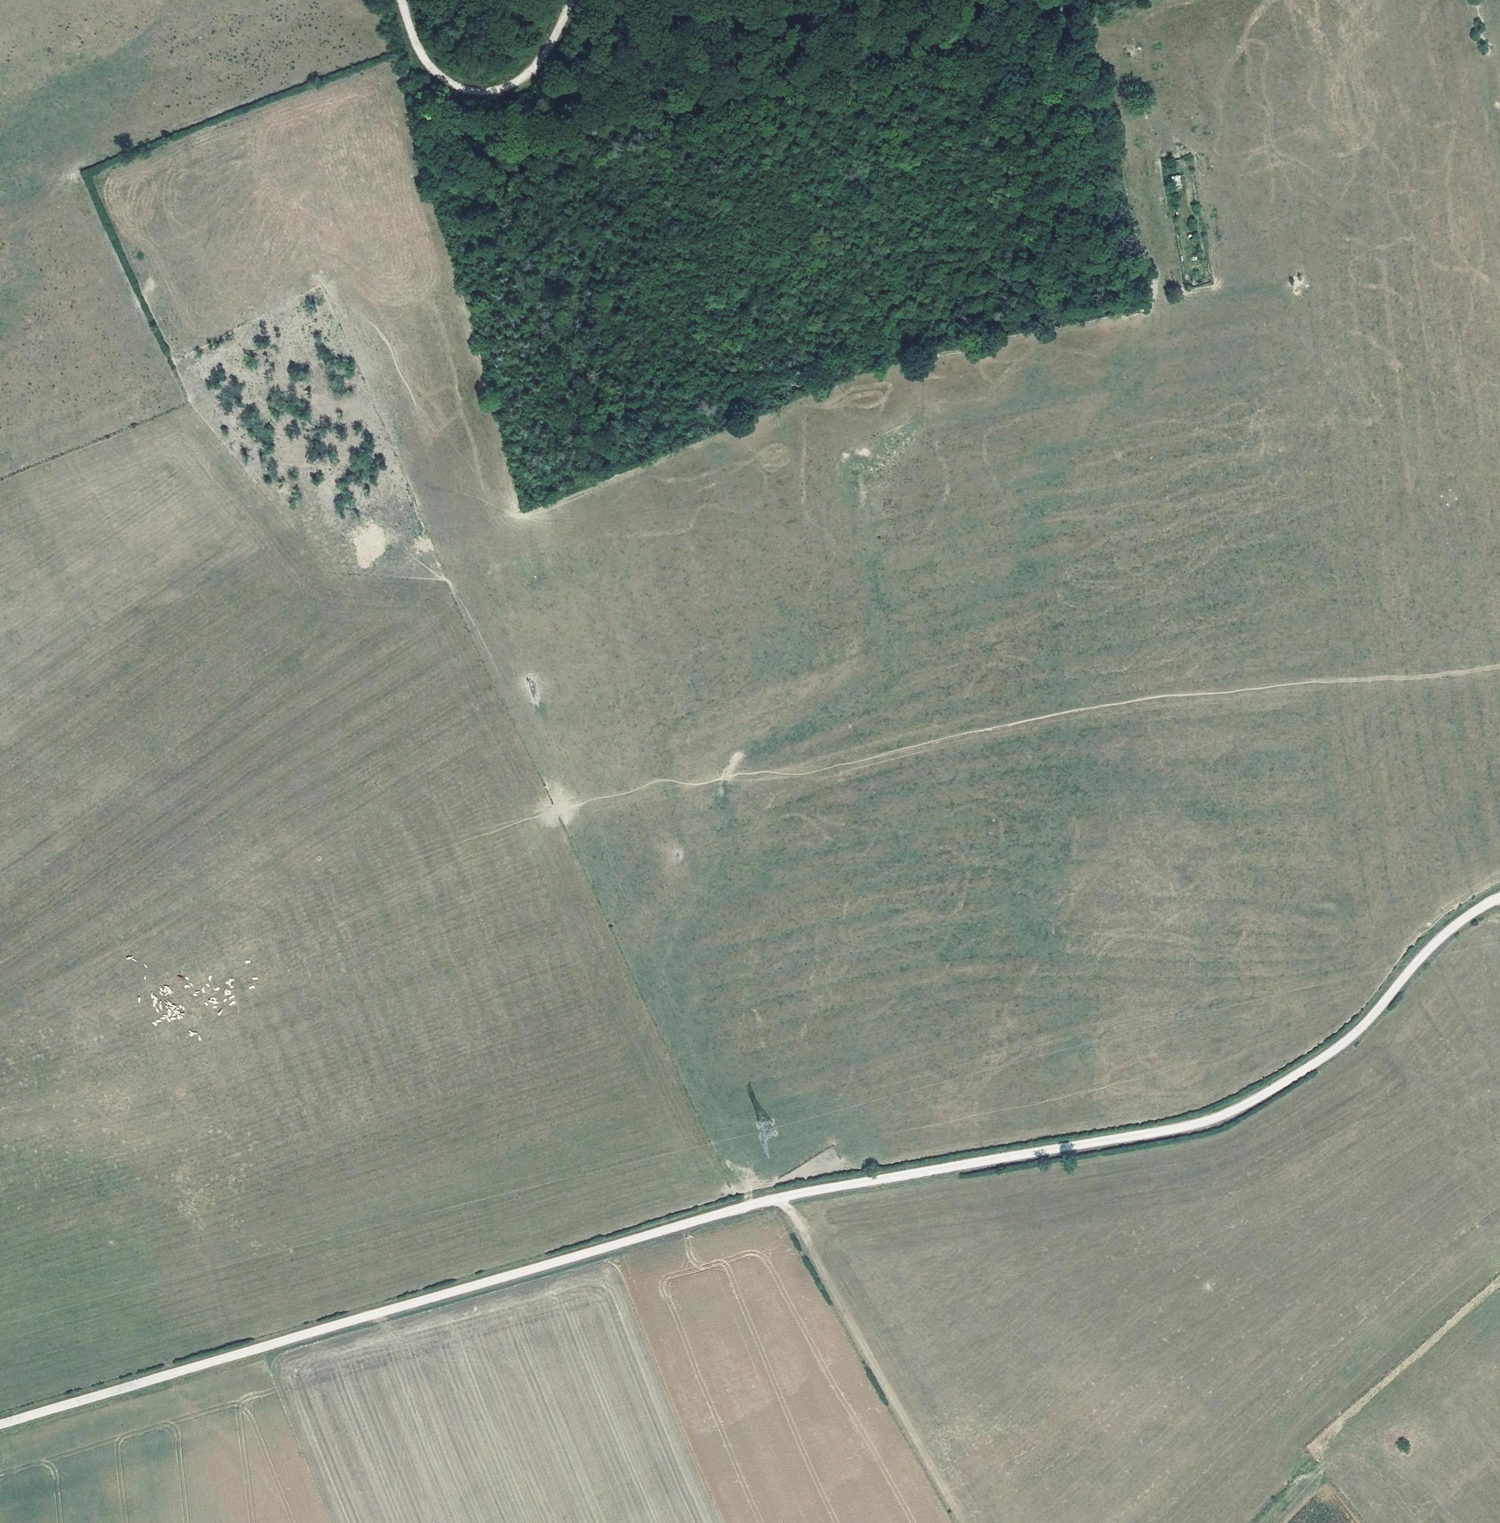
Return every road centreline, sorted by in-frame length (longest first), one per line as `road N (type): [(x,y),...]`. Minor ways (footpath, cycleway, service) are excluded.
road 1 (track): [(0,1426),(716,1212),(857,1178),(1209,1121),(1364,1027),(1473,922),(1499,909)]
road 2 (track): [(433,69),(442,180),(1104,0)]
road 3 (unclassified): [(401,0),(433,69),(455,84),(494,90),(531,70),(570,0)]

